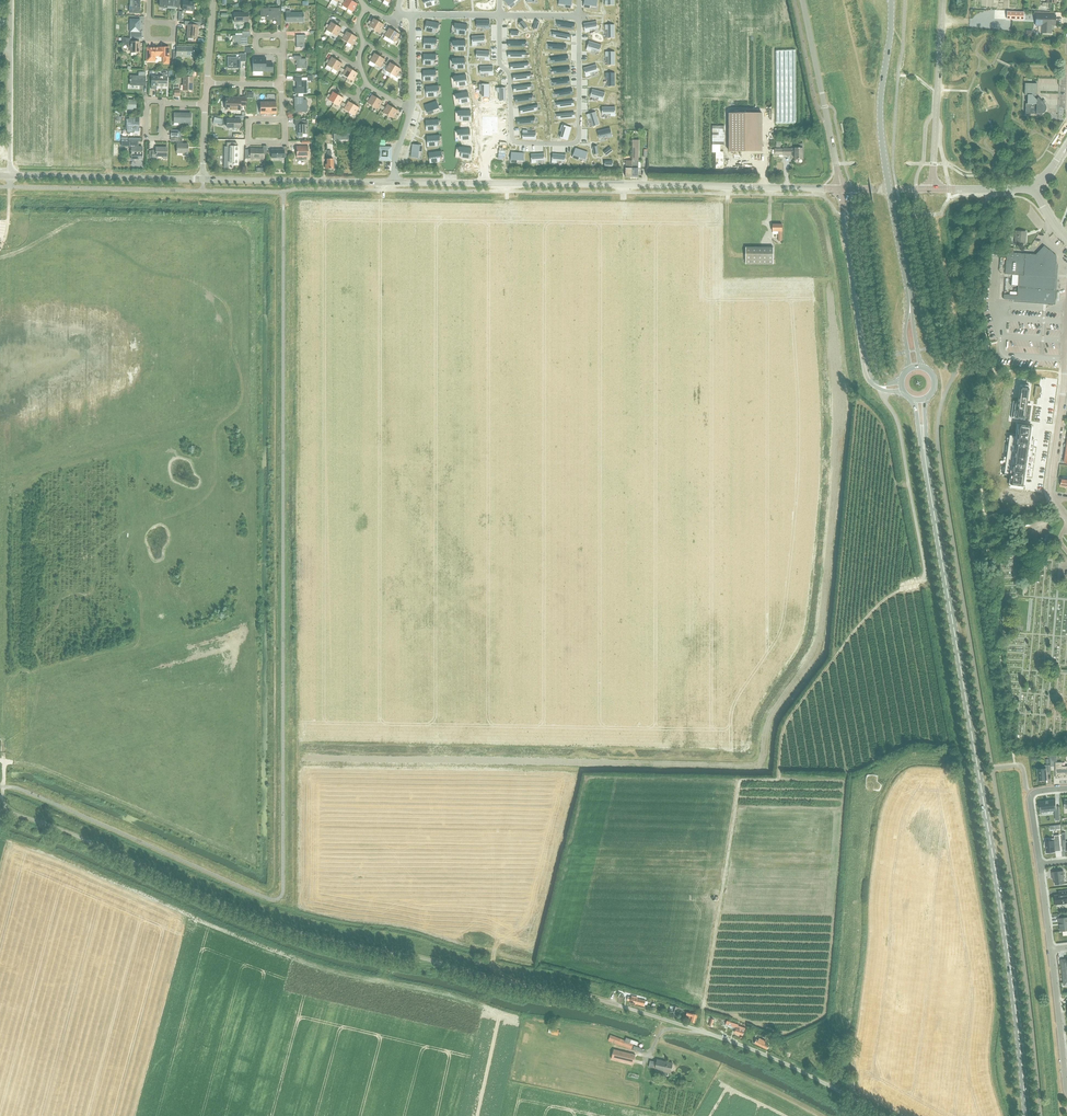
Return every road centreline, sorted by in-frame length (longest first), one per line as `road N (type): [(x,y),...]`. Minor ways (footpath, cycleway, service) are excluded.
road 1 (secondary): [(923,438),(1000,894),(1027,1115)]
road 2 (unclassified): [(202,179),(841,188)]
road 3 (track): [(619,1006),(269,922),(13,814)]
road 4 (unclassified): [(909,316),(880,115),(891,0)]
road 5 (unclassified): [(888,1115),(764,1054),(619,1006)]
road 6 (track): [(899,590),(785,721),(777,777)]
road 7 (secondary): [(873,382),(841,188)]
road 8 (unclassified): [(10,175),(202,179)]
road 9 (unclassified): [(841,188),(802,0)]
road 10 (unclassified): [(932,189),(943,0)]
road 11 (residential): [(1051,949),(1066,1088)]
road 12 (unclassified): [(10,175),(11,49)]

